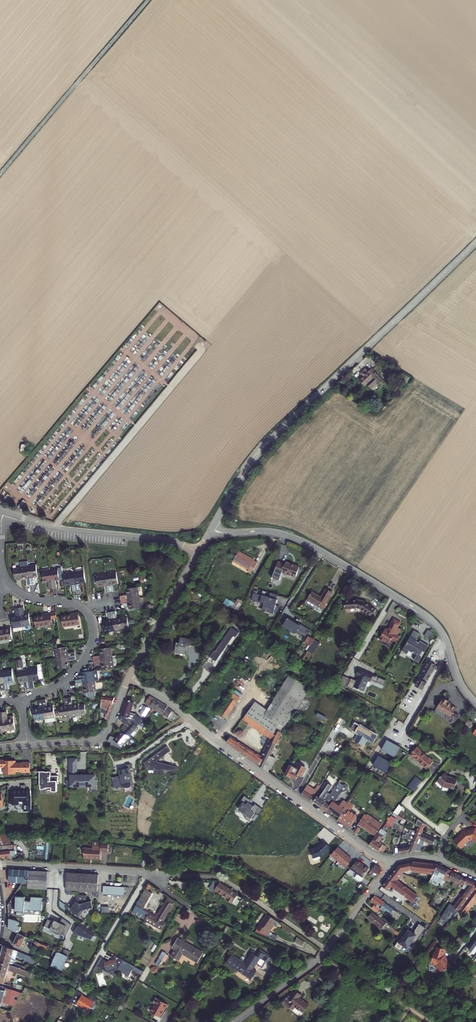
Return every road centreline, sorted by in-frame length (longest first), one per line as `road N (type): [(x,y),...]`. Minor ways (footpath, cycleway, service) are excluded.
road 1 (tertiary): [(211,528),(264,447),(475,242)]
road 2 (residential): [(0,864),(149,873),(188,905),(316,963)]
road 3 (residential): [(211,528),(292,537),(425,615),(475,703)]
road 4 (residential): [(130,677),(373,854),(395,859)]
road 5 (track): [(0,170),(145,0)]
road 6 (residential): [(197,552),(4,511)]
road 7 (tertiary): [(27,744),(104,736),(130,677)]
road 8 (tertiary): [(130,677),(197,552)]
road 9 (residential): [(316,963),(395,859)]
road 10 (residential): [(83,609),(94,629),(86,657),(24,704)]

